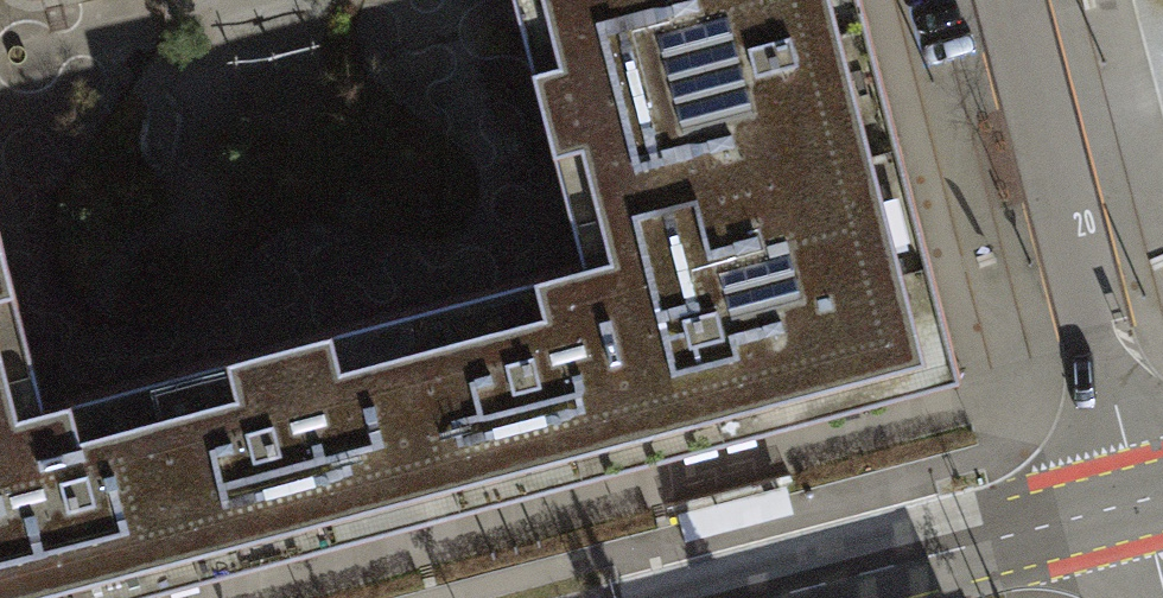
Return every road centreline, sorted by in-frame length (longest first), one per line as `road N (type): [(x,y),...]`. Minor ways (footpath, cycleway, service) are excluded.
road 1 (residential): [(1004,0),(1137,502)]
road 2 (secondary): [(773,597),(1137,502)]

